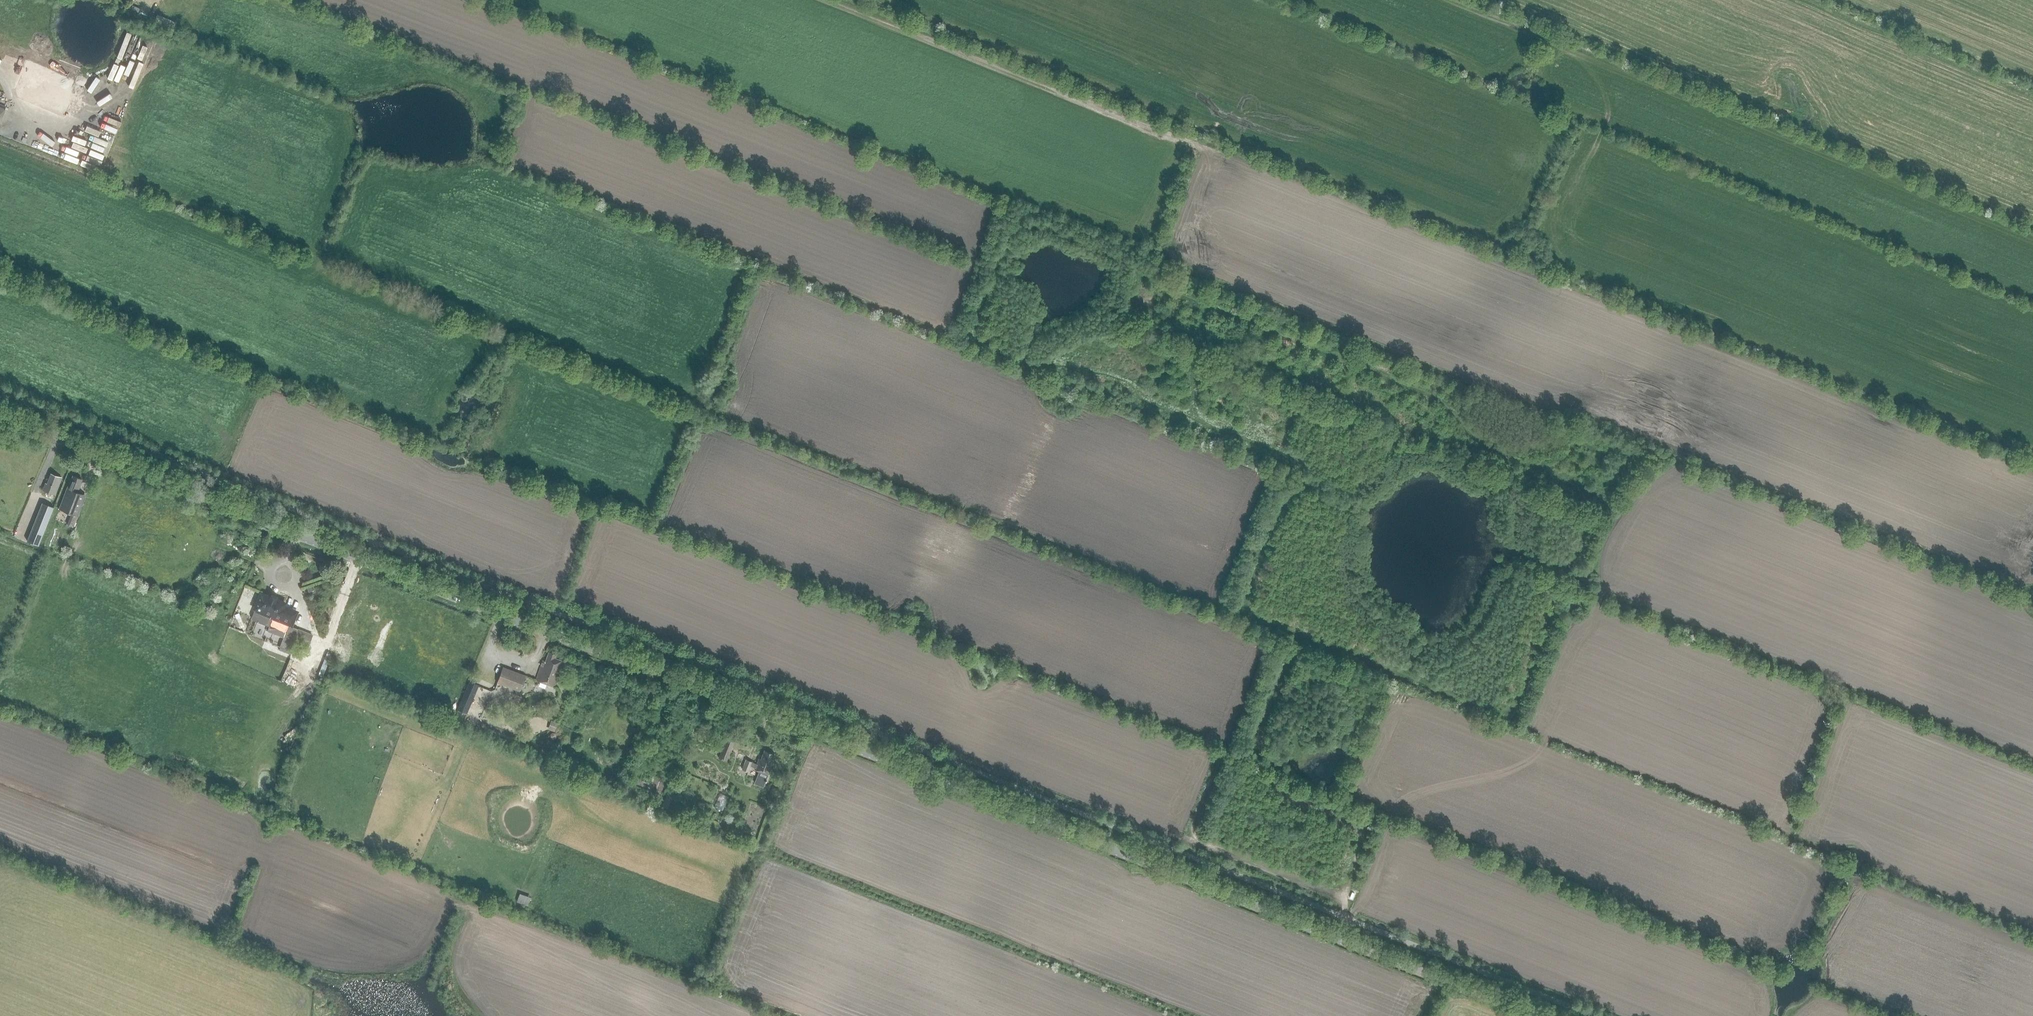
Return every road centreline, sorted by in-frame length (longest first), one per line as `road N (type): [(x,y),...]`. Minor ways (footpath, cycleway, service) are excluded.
road 1 (tertiary): [(1534,1015),(0,413)]

